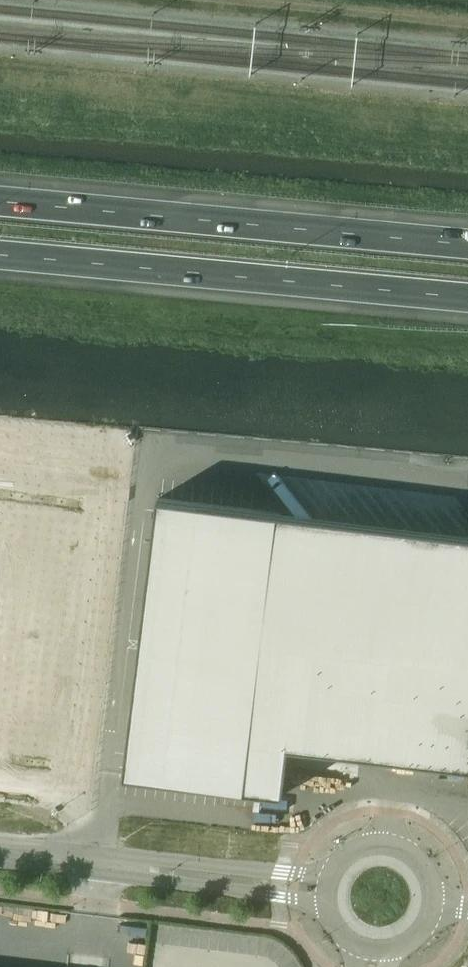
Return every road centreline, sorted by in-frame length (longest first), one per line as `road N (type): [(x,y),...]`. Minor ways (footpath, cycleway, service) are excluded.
road 1 (motorway): [(467,245),(0,201)]
road 2 (motorway): [(0,255),(467,298)]
road 3 (unclassified): [(332,876),(105,852)]
road 4 (unclassified): [(102,874),(328,906)]
road 5 (unclassified): [(434,904),(426,868),(395,846),(358,849),(332,876)]

